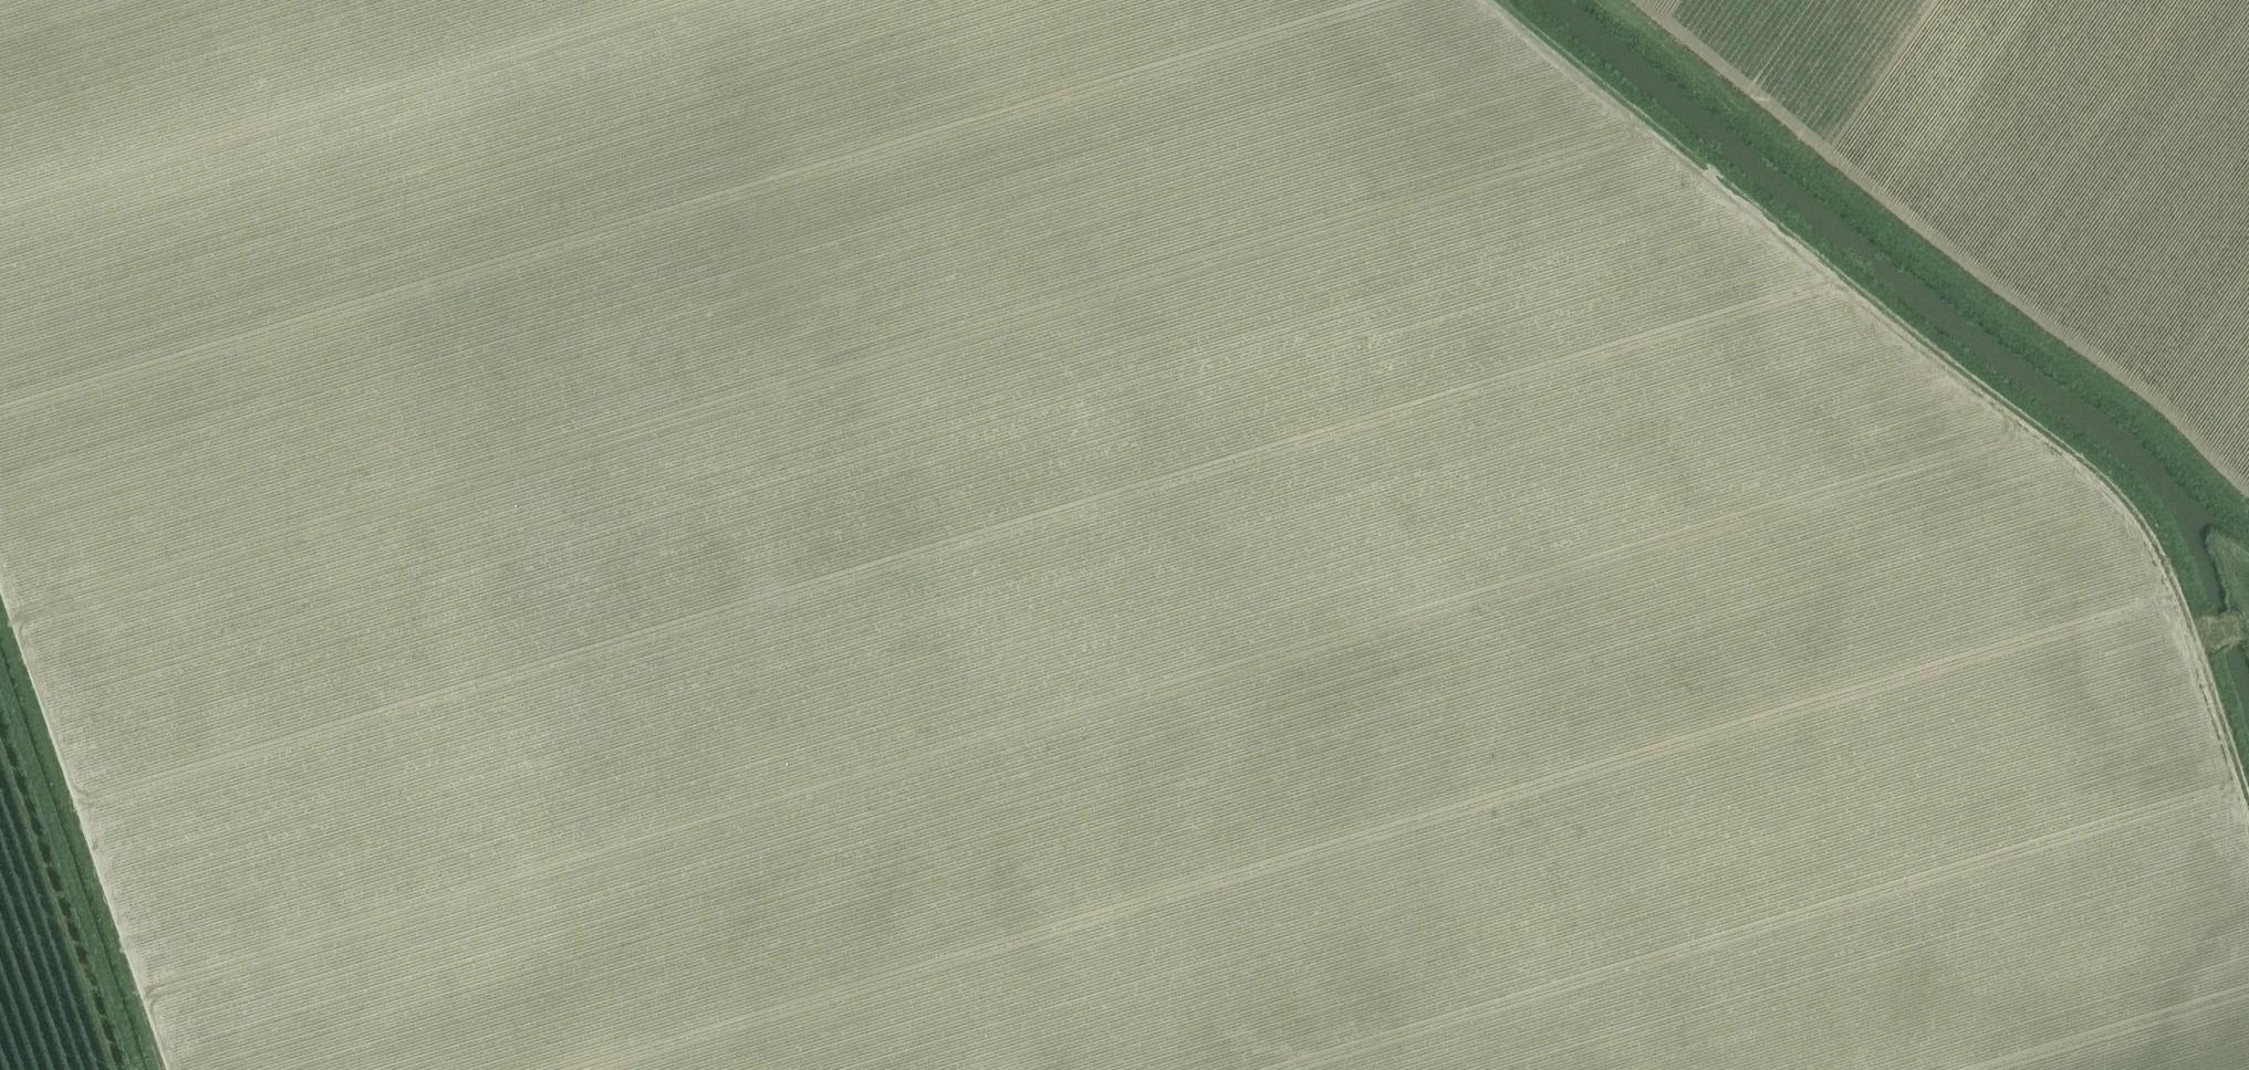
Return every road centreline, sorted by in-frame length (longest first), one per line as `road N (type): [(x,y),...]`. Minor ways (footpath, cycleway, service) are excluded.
road 1 (track): [(1494,0),(2125,503),(2171,569),(2248,824)]

